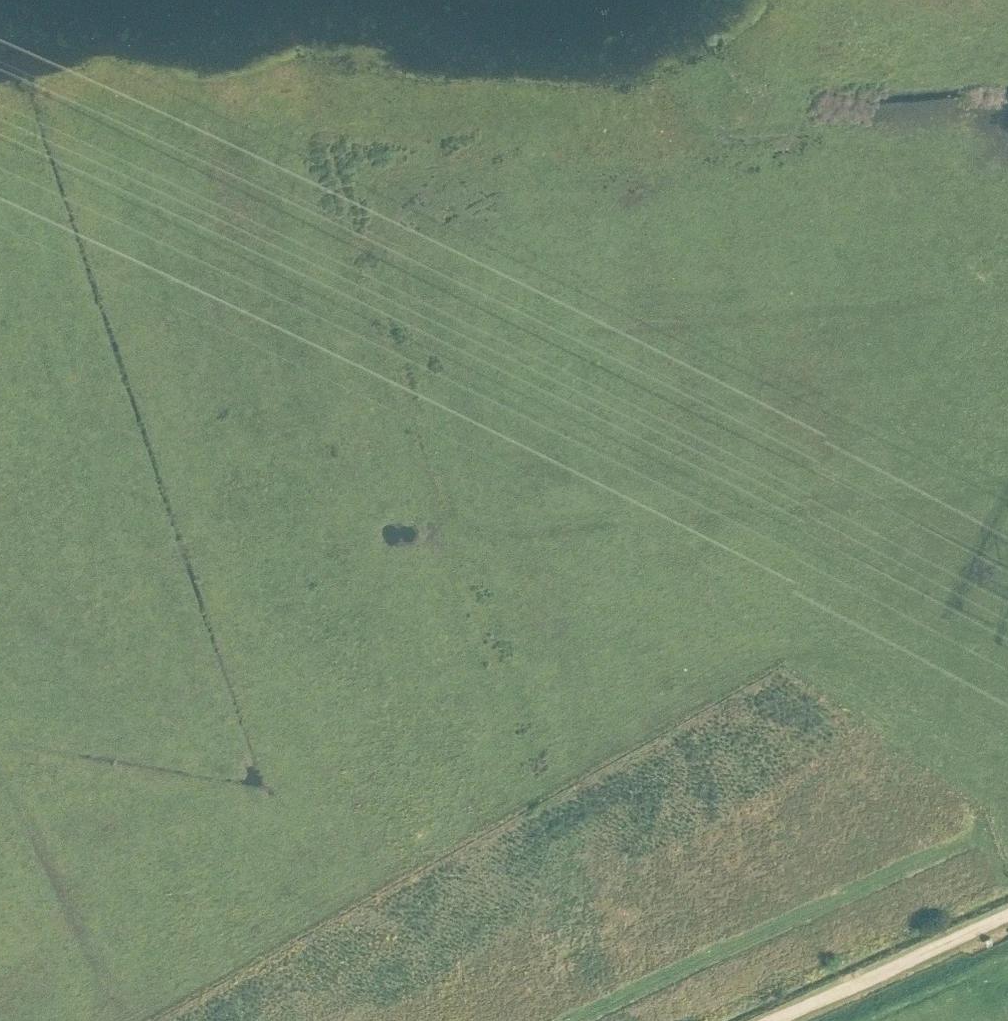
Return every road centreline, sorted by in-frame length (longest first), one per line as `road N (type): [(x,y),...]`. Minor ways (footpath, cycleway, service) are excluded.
road 1 (track): [(1007,914),(766,1020)]

